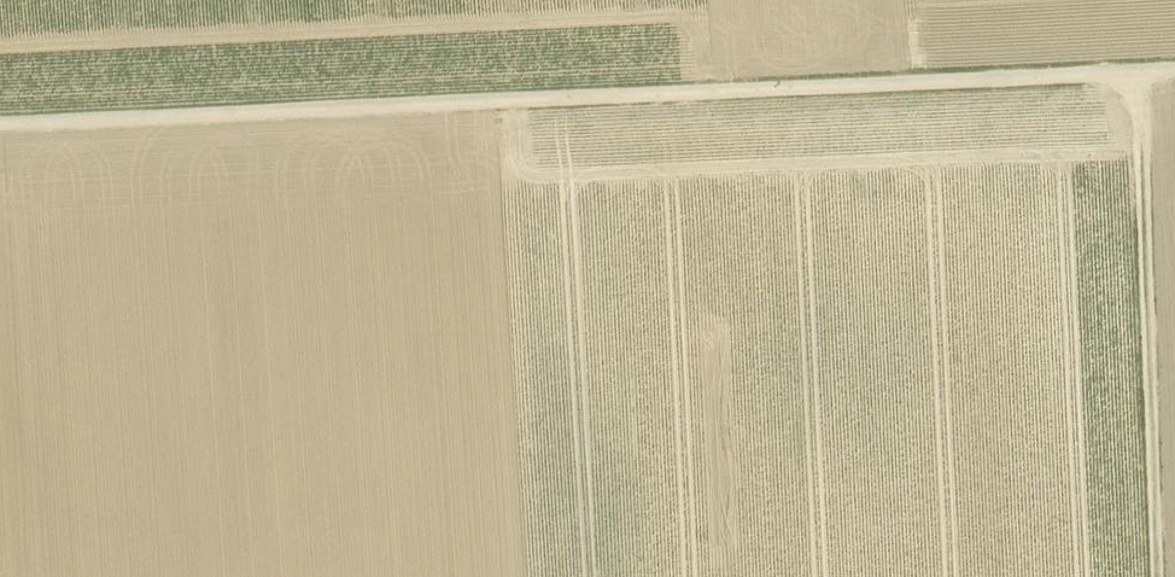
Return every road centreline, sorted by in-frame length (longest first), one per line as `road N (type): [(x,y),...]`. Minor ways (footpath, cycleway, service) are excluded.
road 1 (track): [(1174,68),(0,121)]
road 2 (track): [(1135,70),(1158,576)]

